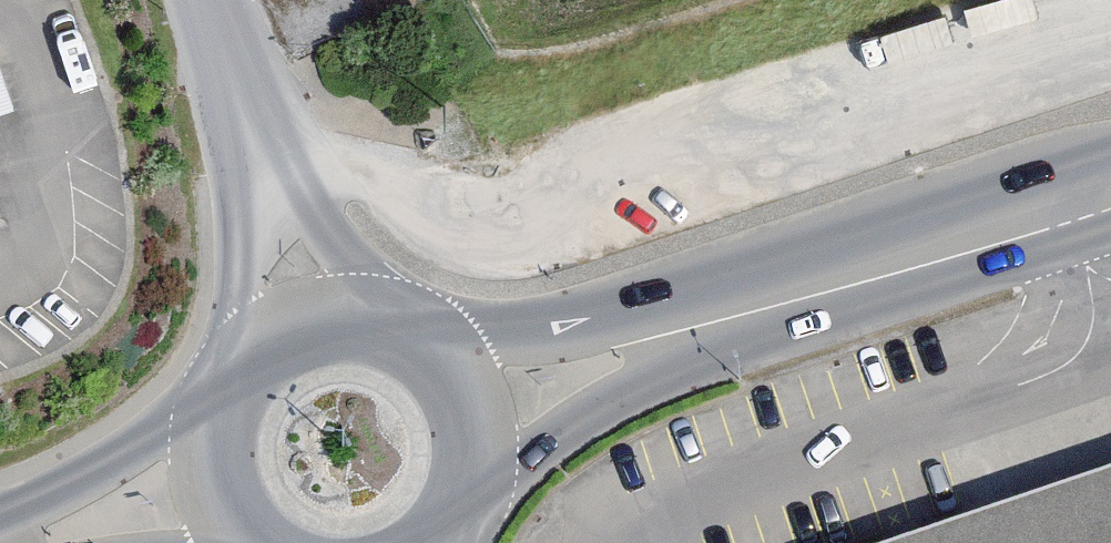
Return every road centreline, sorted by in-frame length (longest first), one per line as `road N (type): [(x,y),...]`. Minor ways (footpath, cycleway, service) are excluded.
road 1 (secondary): [(1110,149),(559,325),(441,355)]
road 2 (secondary): [(480,467),(691,359),(1110,228)]
road 3 (secondary): [(213,420),(0,511)]
road 4 (unclassified): [(385,322),(332,234),(250,135)]
road 5 (unclassified): [(250,135),(239,366)]
road 6 (secondary): [(385,322),(320,318),(288,328),(239,366)]
road 7 (unclassified): [(199,0),(250,135)]
road 8 (secondary): [(480,467),(478,426),(465,387),(441,355)]

